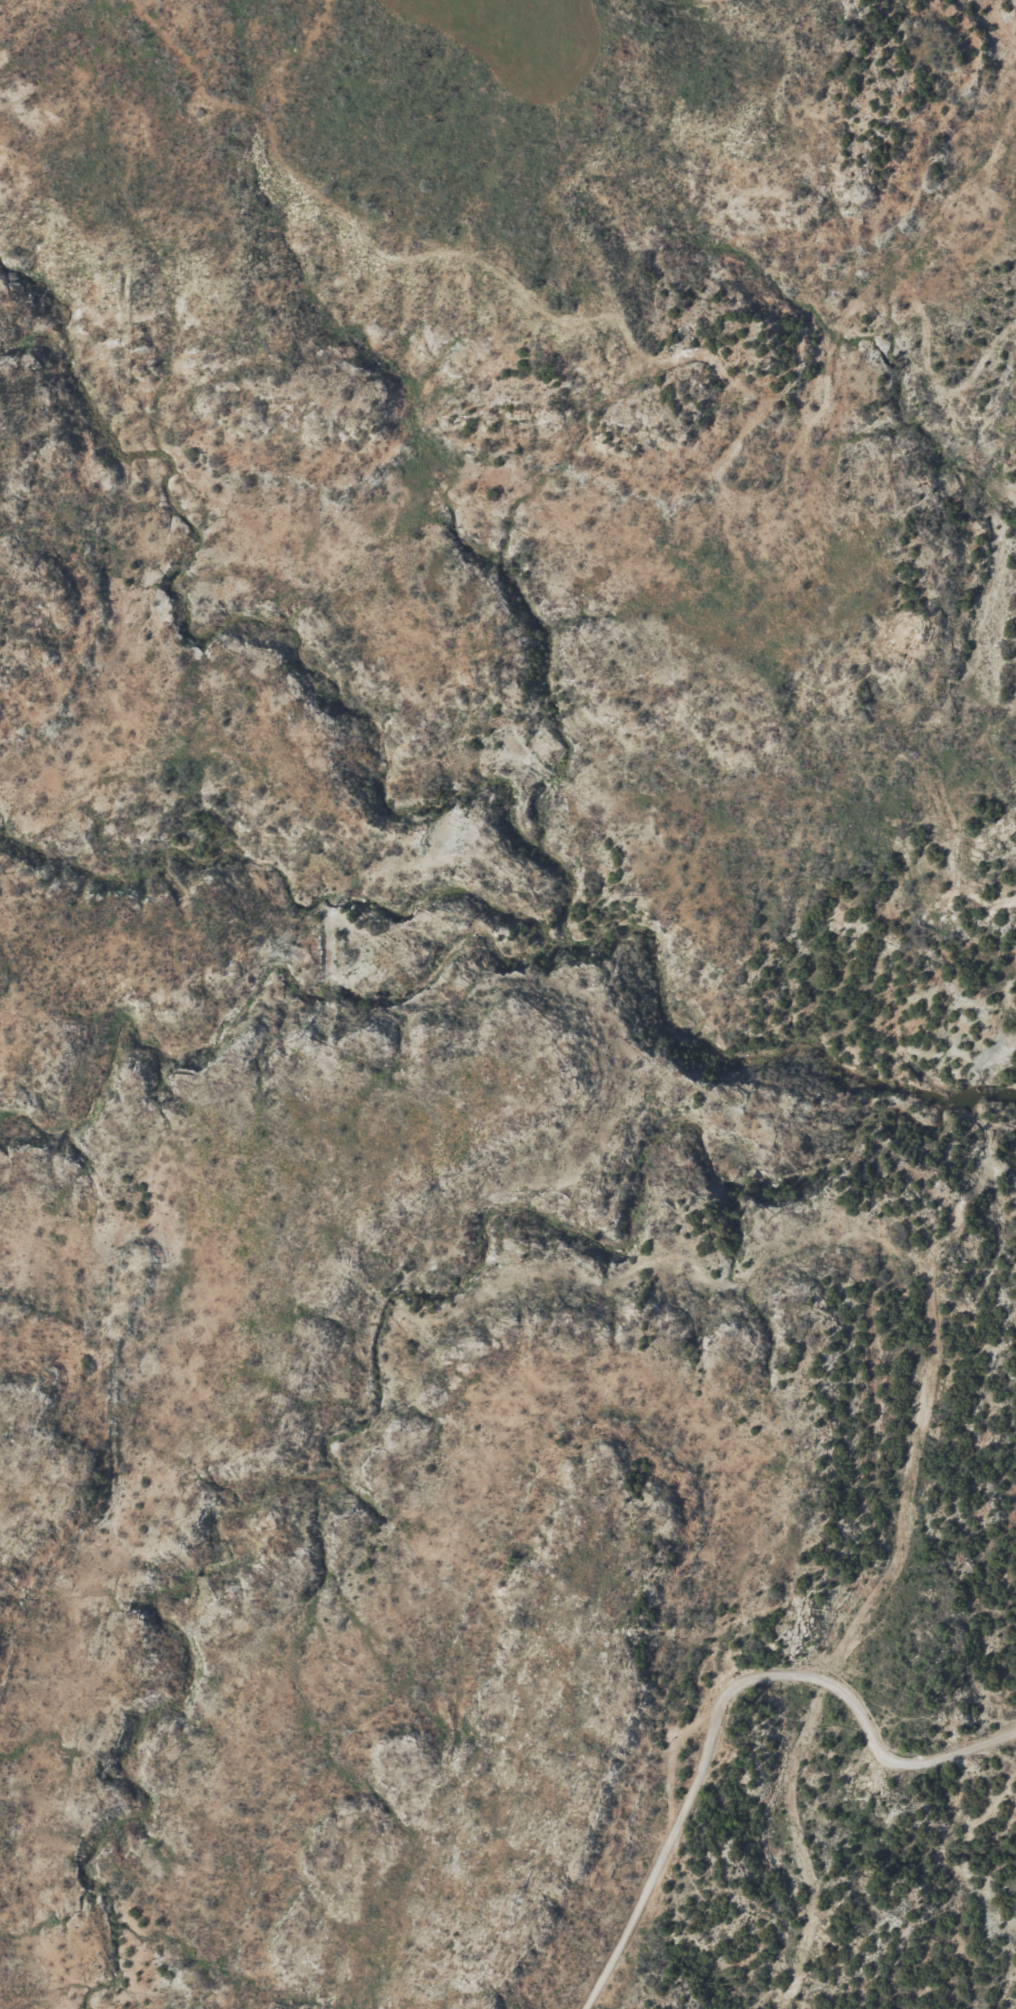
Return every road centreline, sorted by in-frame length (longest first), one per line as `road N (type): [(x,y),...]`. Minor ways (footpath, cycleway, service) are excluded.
road 1 (track): [(526,2008),(610,1782),(651,1720),(815,1638),(851,1643),(934,1725),(1015,1723)]

